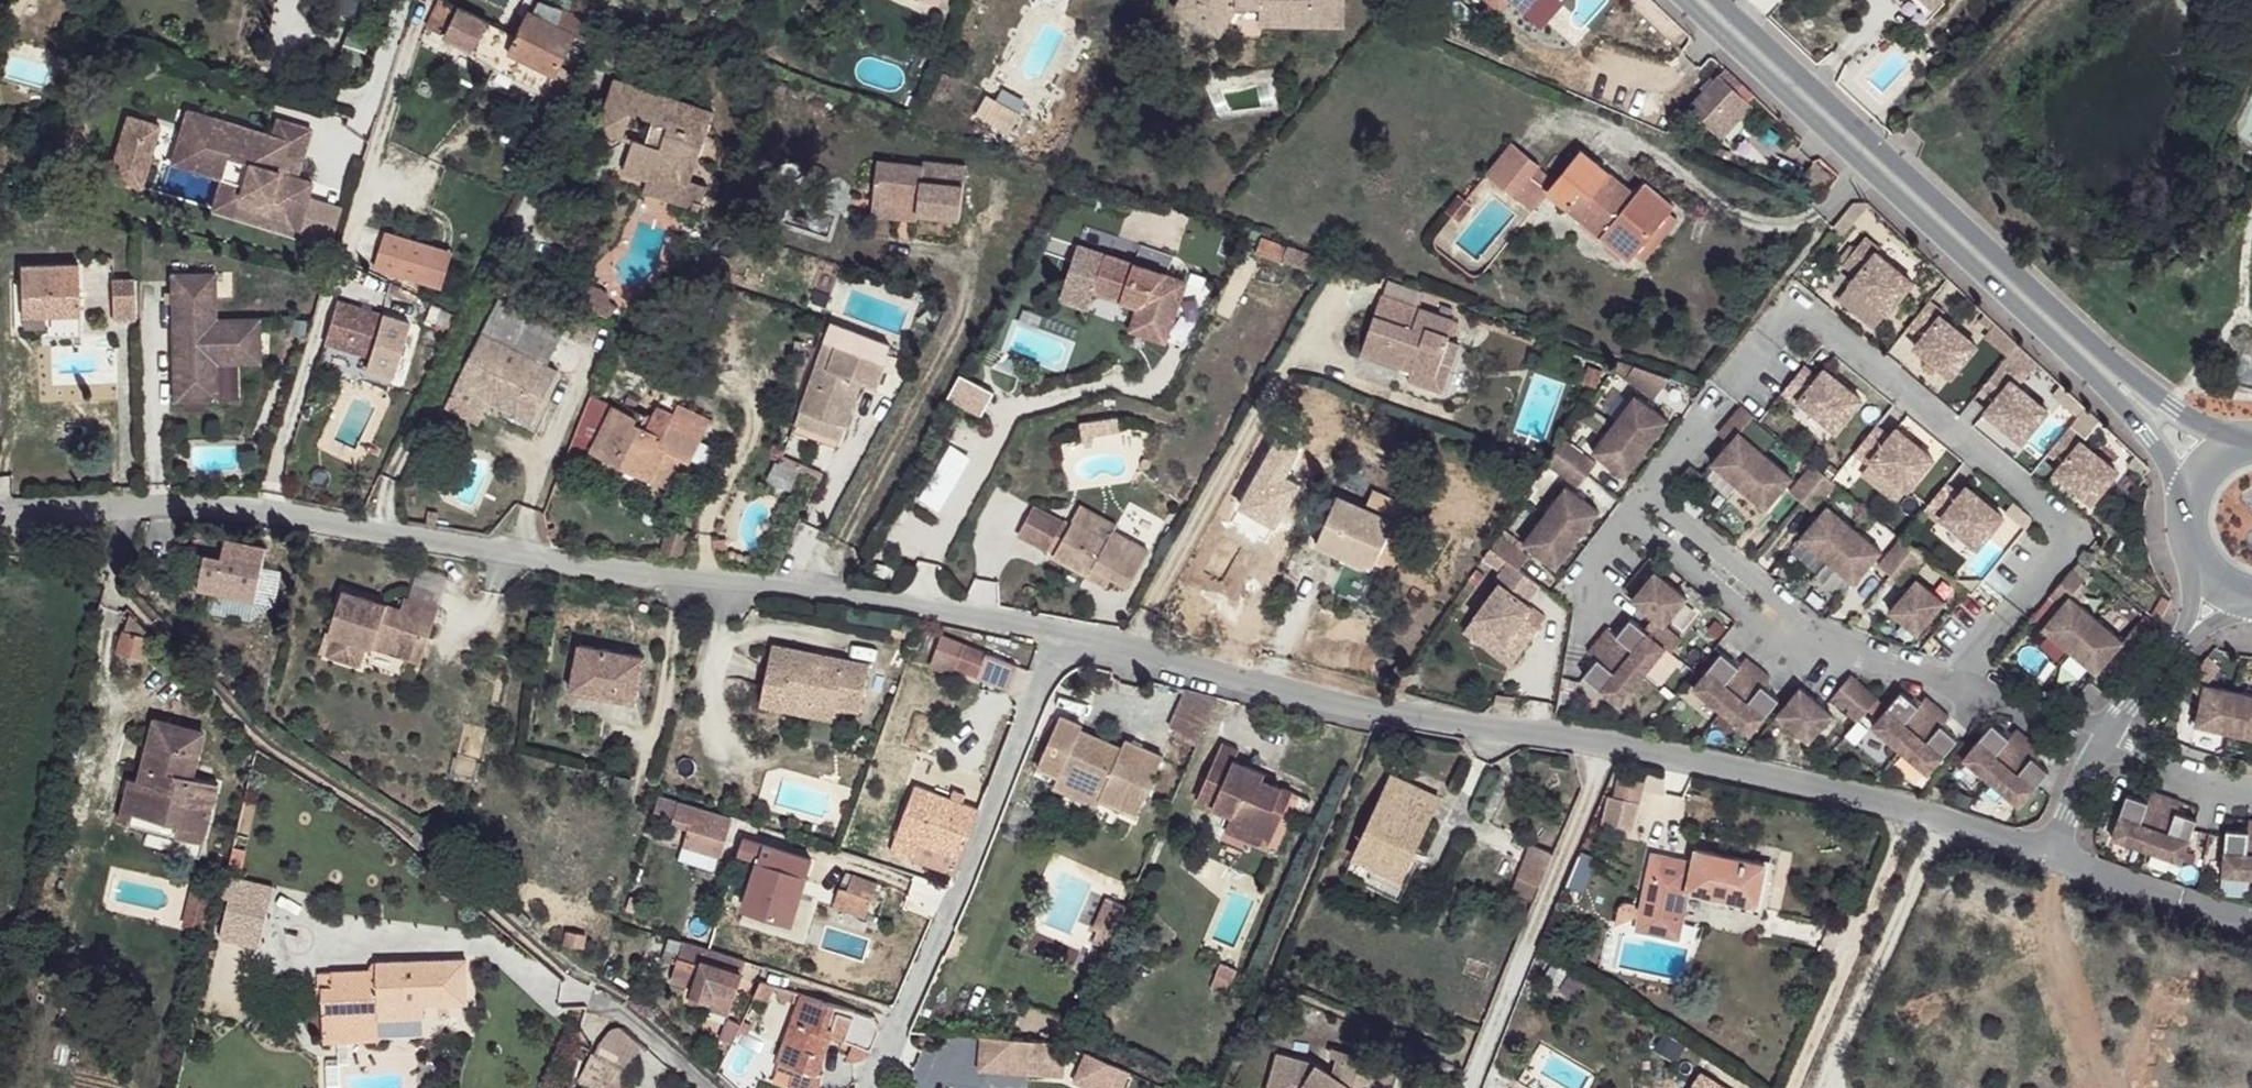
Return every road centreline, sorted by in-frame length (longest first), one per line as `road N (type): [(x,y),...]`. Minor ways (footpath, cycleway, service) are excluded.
road 1 (residential): [(0,515),(275,510),(1057,635)]
road 2 (residential): [(1057,635),(1825,782),(2059,850)]
road 3 (primary): [(1689,0),(2151,434),(2189,512)]
road 4 (primary): [(2251,443),(2171,410),(1717,0)]
road 5 (residential): [(1961,680),(2073,541),(2072,522),(1818,322),(1792,316),(1734,384)]
road 6 (residential): [(876,1087),(1057,635)]
road 7 (track): [(275,510),(424,49)]
road 8 (residential): [(1640,503),(1824,655),(1961,680)]
road 9 (track): [(1474,1087),(1620,741)]
road 10 (track): [(1791,1087),(1921,810)]
road 11 (track): [(1828,1087),(1952,819)]
road 12 (residential): [(2059,850),(2123,886),(2251,924)]
road 13 (residential): [(2108,737),(2227,594)]
road 14 (residential): [(2108,737),(1961,680)]
road 15 (residential): [(1582,637),(1586,563),(1640,503)]
road 16 (residential): [(2251,786),(2108,737)]
road 17 (unclassified): [(362,136),(410,0)]
road 18 (residential): [(2059,850),(2108,737)]

